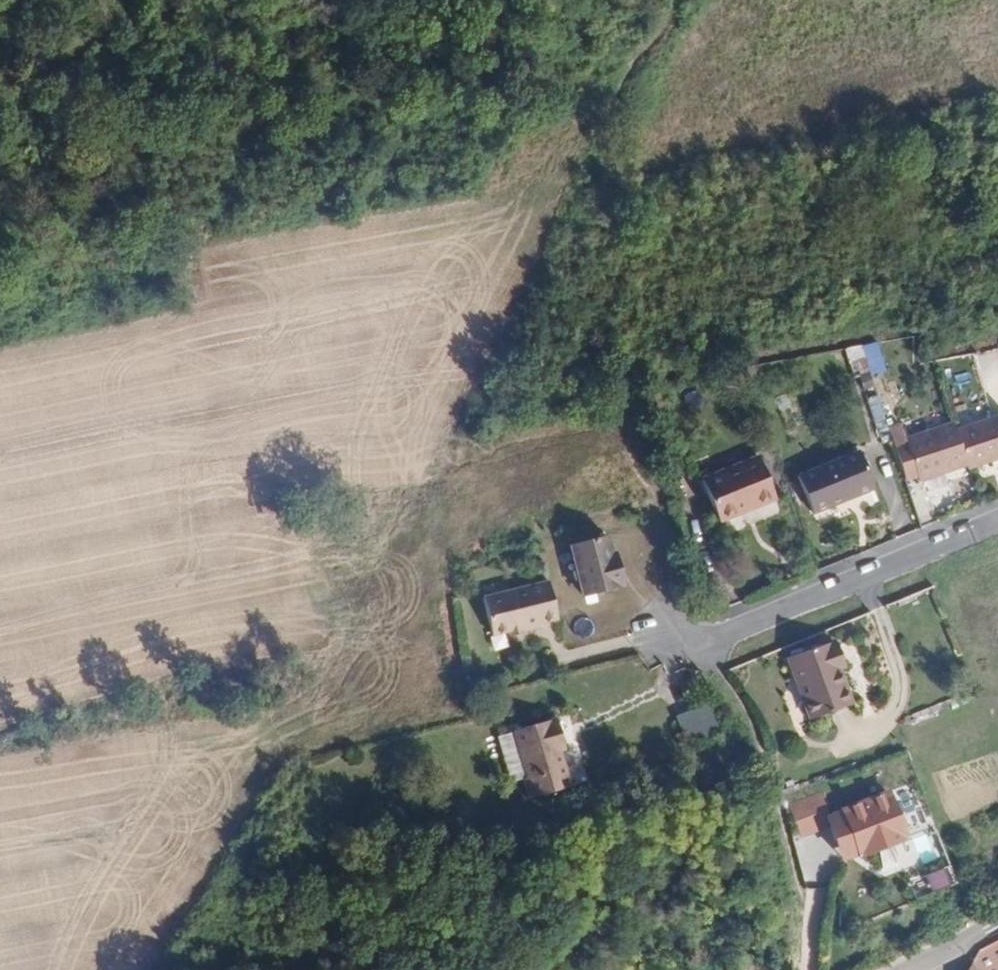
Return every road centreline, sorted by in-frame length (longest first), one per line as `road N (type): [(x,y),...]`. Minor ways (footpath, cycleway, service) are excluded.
road 1 (residential): [(997,520),(688,644)]
road 2 (track): [(658,0),(598,129)]

